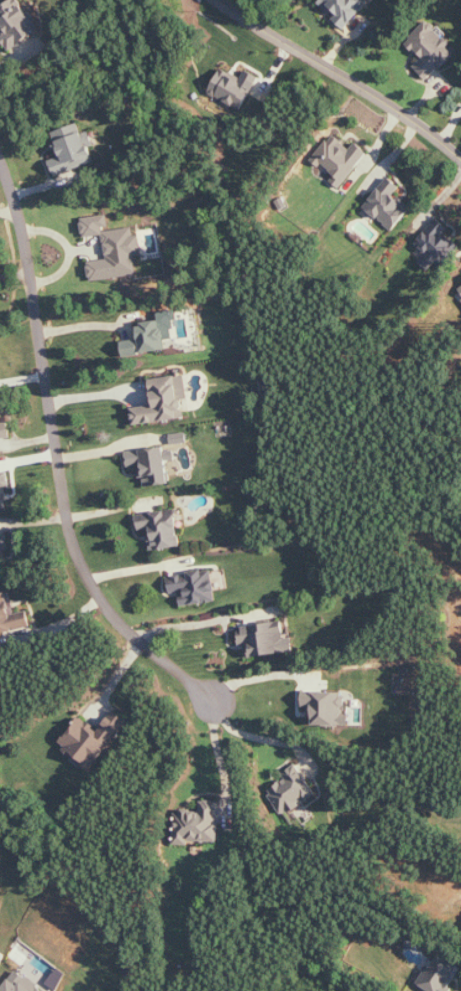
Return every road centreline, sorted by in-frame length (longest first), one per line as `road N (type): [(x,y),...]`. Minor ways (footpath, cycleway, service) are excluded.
road 1 (residential): [(0,160),(31,260),(75,551),(134,633),(217,697)]
road 2 (residential): [(460,160),(224,0)]

